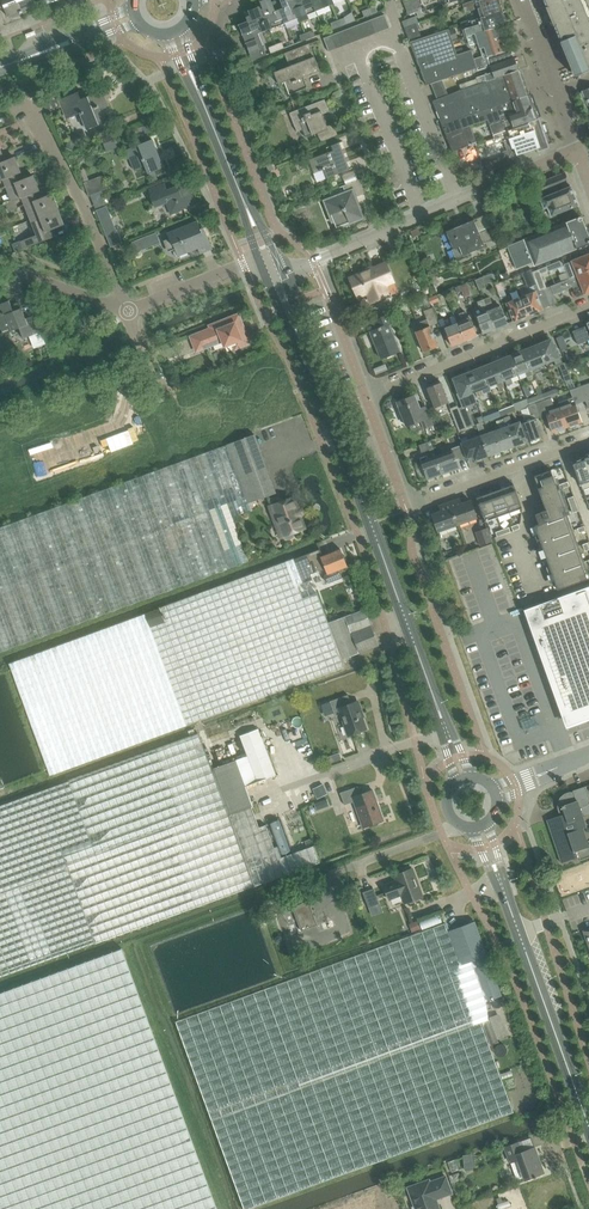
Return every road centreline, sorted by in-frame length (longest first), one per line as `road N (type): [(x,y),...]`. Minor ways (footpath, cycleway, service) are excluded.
road 1 (secondary): [(446,732),(311,367)]
road 2 (residential): [(582,153),(315,263),(282,269)]
road 3 (secondary): [(588,1125),(502,882)]
road 4 (residential): [(128,309),(26,96)]
road 5 (residential): [(368,395),(588,310)]
road 6 (residential): [(408,508),(588,443)]
road 7 (residential): [(526,0),(582,153)]
road 8 (secondary): [(0,71),(139,23)]
road 9 (secondary): [(134,10),(0,61)]
road 10 (residential): [(261,264),(128,309)]
road 11 (residential): [(128,309),(35,276),(0,278)]

